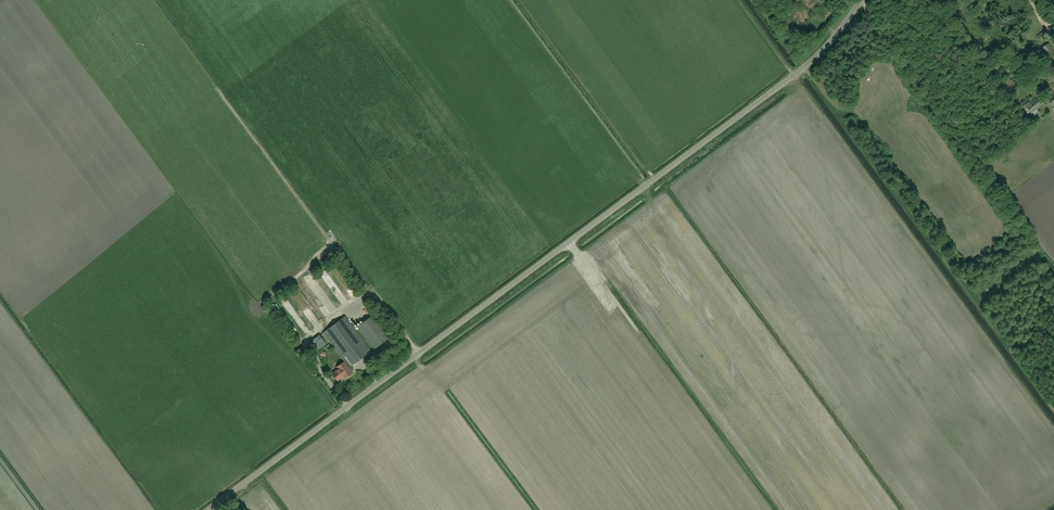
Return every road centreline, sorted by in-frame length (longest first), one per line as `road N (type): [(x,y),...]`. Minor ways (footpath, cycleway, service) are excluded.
road 1 (unclassified): [(207,509),(806,65),(860,0)]
road 2 (track): [(862,0),(984,168),(1044,122),(1040,118)]

